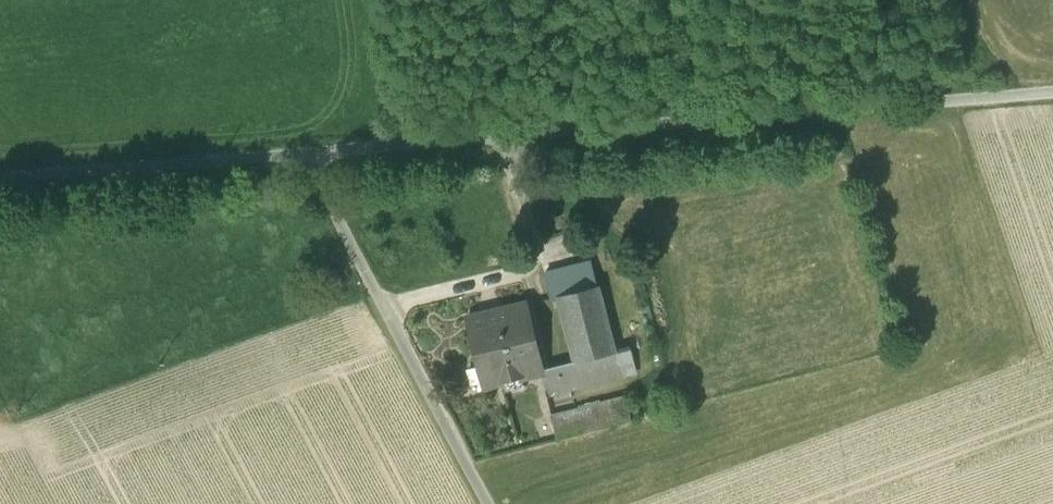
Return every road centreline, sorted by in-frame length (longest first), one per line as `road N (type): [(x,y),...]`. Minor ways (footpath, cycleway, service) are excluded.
road 1 (unclassified): [(0,180),(1052,94)]
road 2 (track): [(304,157),(486,503)]

